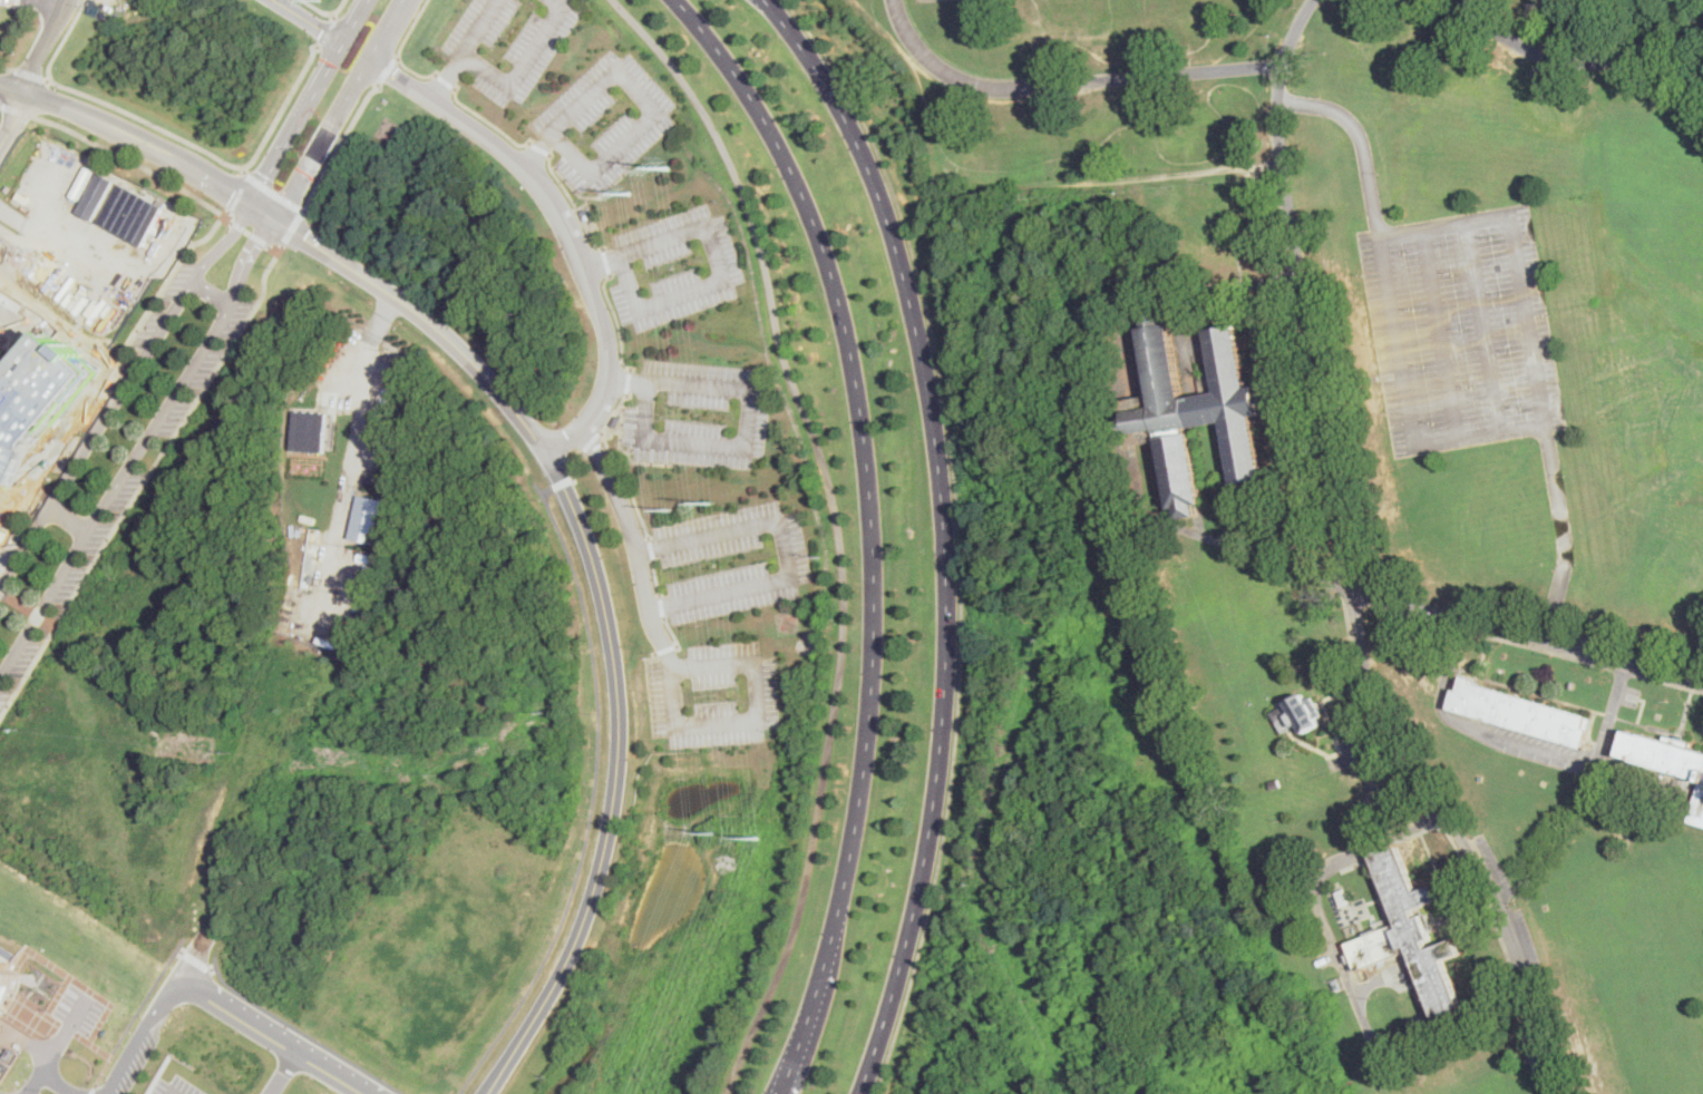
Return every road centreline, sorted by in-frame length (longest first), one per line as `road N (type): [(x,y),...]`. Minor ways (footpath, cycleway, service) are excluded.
road 1 (residential): [(1312,0),(1282,65),(1283,174),(1368,677),(1488,886),(1566,1093)]
road 2 (secondary): [(676,0),(743,89),(811,218),(843,323),(870,514),(872,684),(860,793),(835,930),(781,1093)]
road 3 (secondary): [(856,1093),(899,968),(925,856),(942,732),(942,524),(918,350),(887,221),(843,118),(763,0)]
road 4 (tertiary): [(490,1093),(573,944),(600,866),(615,775),(616,682),(605,608),(549,456)]
road 5 (residential): [(0,676),(232,309),(243,270),(275,221)]
road 6 (residential): [(252,205),(203,266),(0,589)]
road 7 (residential): [(1282,65),(991,87),(941,68),(913,42),(899,0)]
road 8 (tertiary): [(549,456),(446,335),(275,221)]
road 9 (residential): [(1702,683),(1352,588)]
road 10 (residential): [(1702,79),(1671,53),(1577,62),(1540,53),(1507,38),(1464,0)]
road 11 (residential): [(184,981),(371,1093)]
road 12 (tertiary): [(275,221),(369,60)]
road 13 (tertiary): [(137,140),(275,221)]
road 14 (residential): [(64,0),(0,142)]
road 15 (tertiary): [(0,85),(137,140)]
road 16 (residential): [(184,981),(107,1093)]
road 17 (tertiary): [(368,0),(302,116)]

